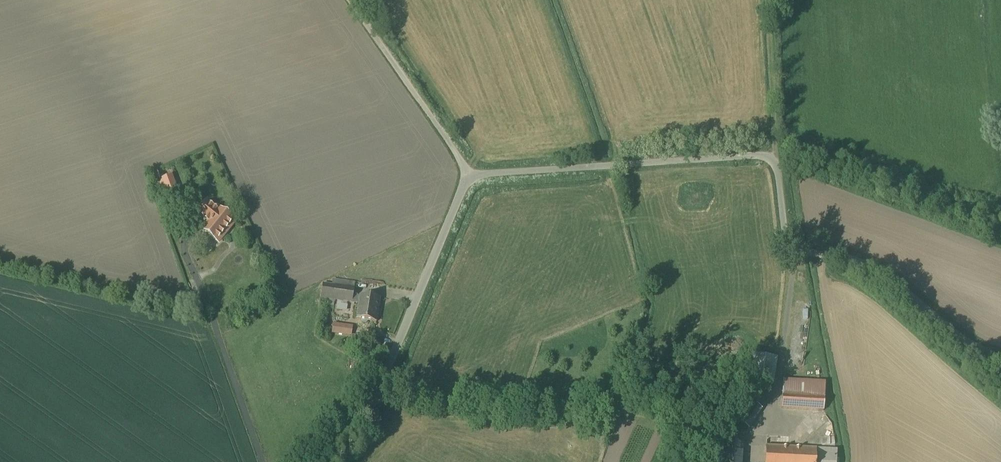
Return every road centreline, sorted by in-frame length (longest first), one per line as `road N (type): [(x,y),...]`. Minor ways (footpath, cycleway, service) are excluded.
road 1 (unclassified): [(1000,362),(968,347),(866,268),(798,254),(786,239),(777,168),(769,160),(478,180),(463,192),(379,388),(322,461)]

